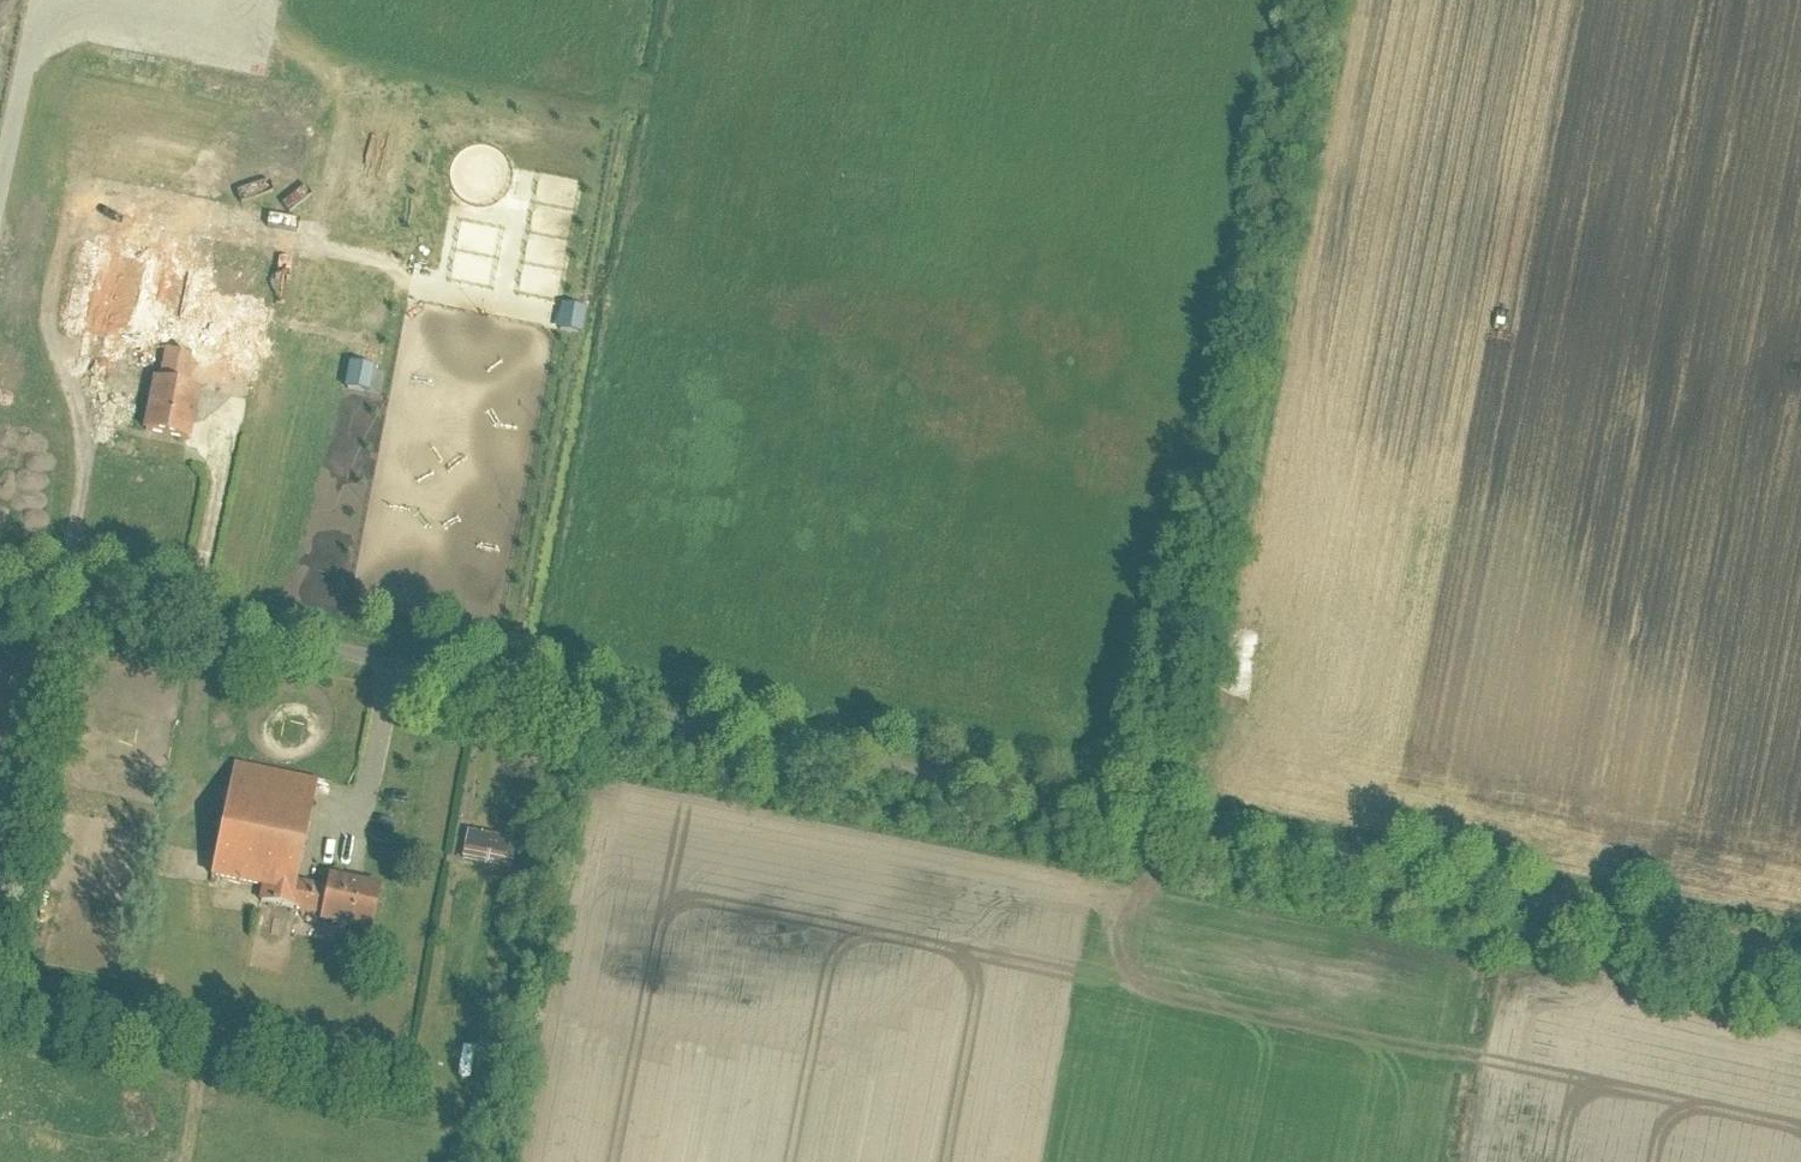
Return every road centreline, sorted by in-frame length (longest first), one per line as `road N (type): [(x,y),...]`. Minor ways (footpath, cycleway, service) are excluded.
road 1 (unclassified): [(0,577),(1800,949)]

